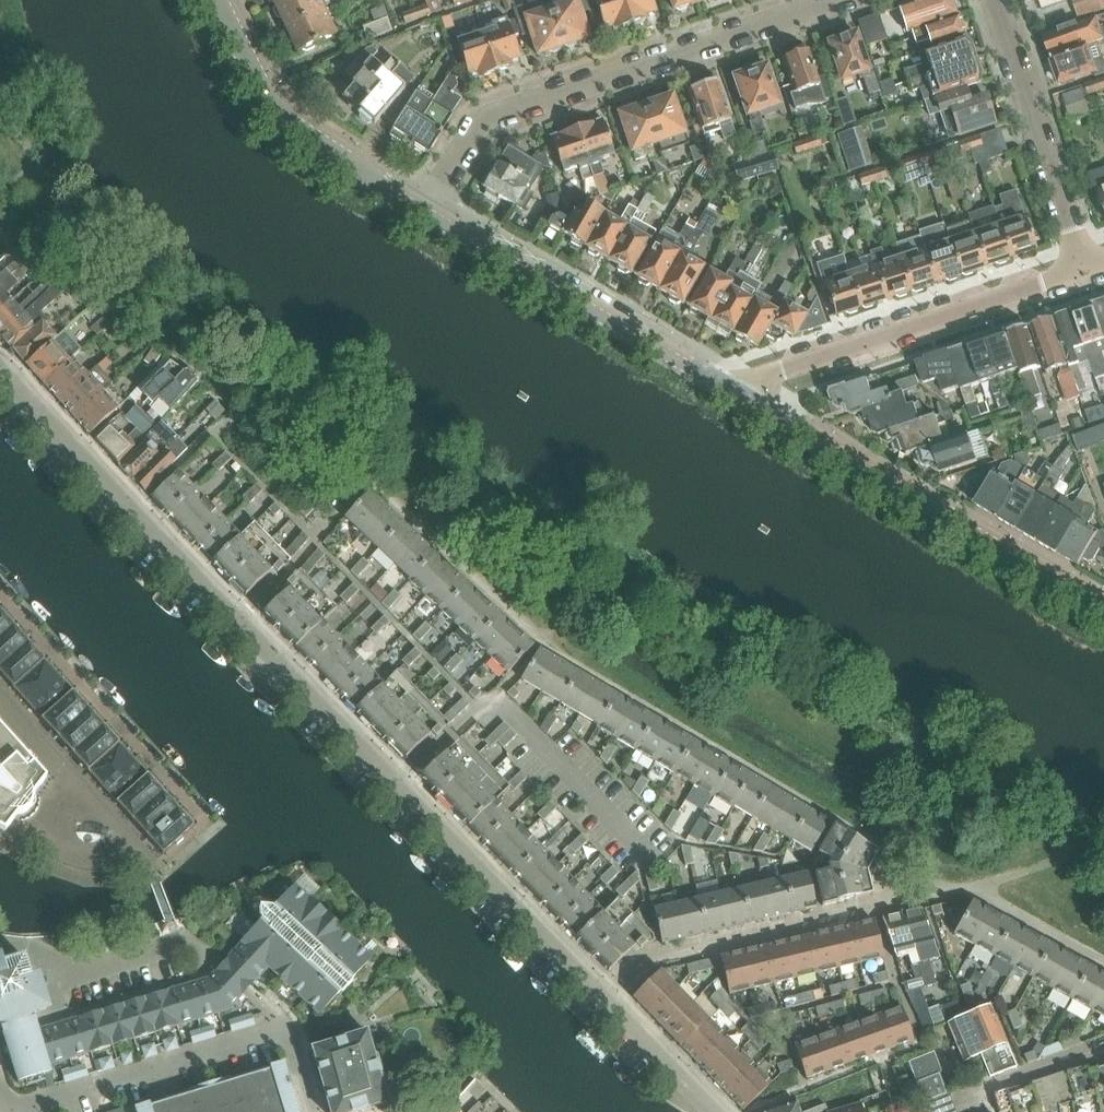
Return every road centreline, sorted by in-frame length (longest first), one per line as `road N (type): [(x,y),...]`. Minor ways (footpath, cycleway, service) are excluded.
road 1 (residential): [(0,367),(716,1111)]
road 2 (residential): [(423,214),(476,128),(495,115),(839,0)]
road 3 (tertiary): [(1103,610),(746,399)]
road 4 (tertiary): [(746,399),(423,214)]
road 5 (residential): [(746,399),(762,378),(786,368),(1084,269)]
road 6 (residential): [(288,1026),(196,942),(180,940),(69,976),(42,951),(0,945)]
road 7 (residential): [(288,1026),(22,1106),(10,1106),(0,1089)]
road 8 (tertiary): [(423,214),(281,113),(218,0)]
road 9 (residential): [(995,0),(1084,269)]

